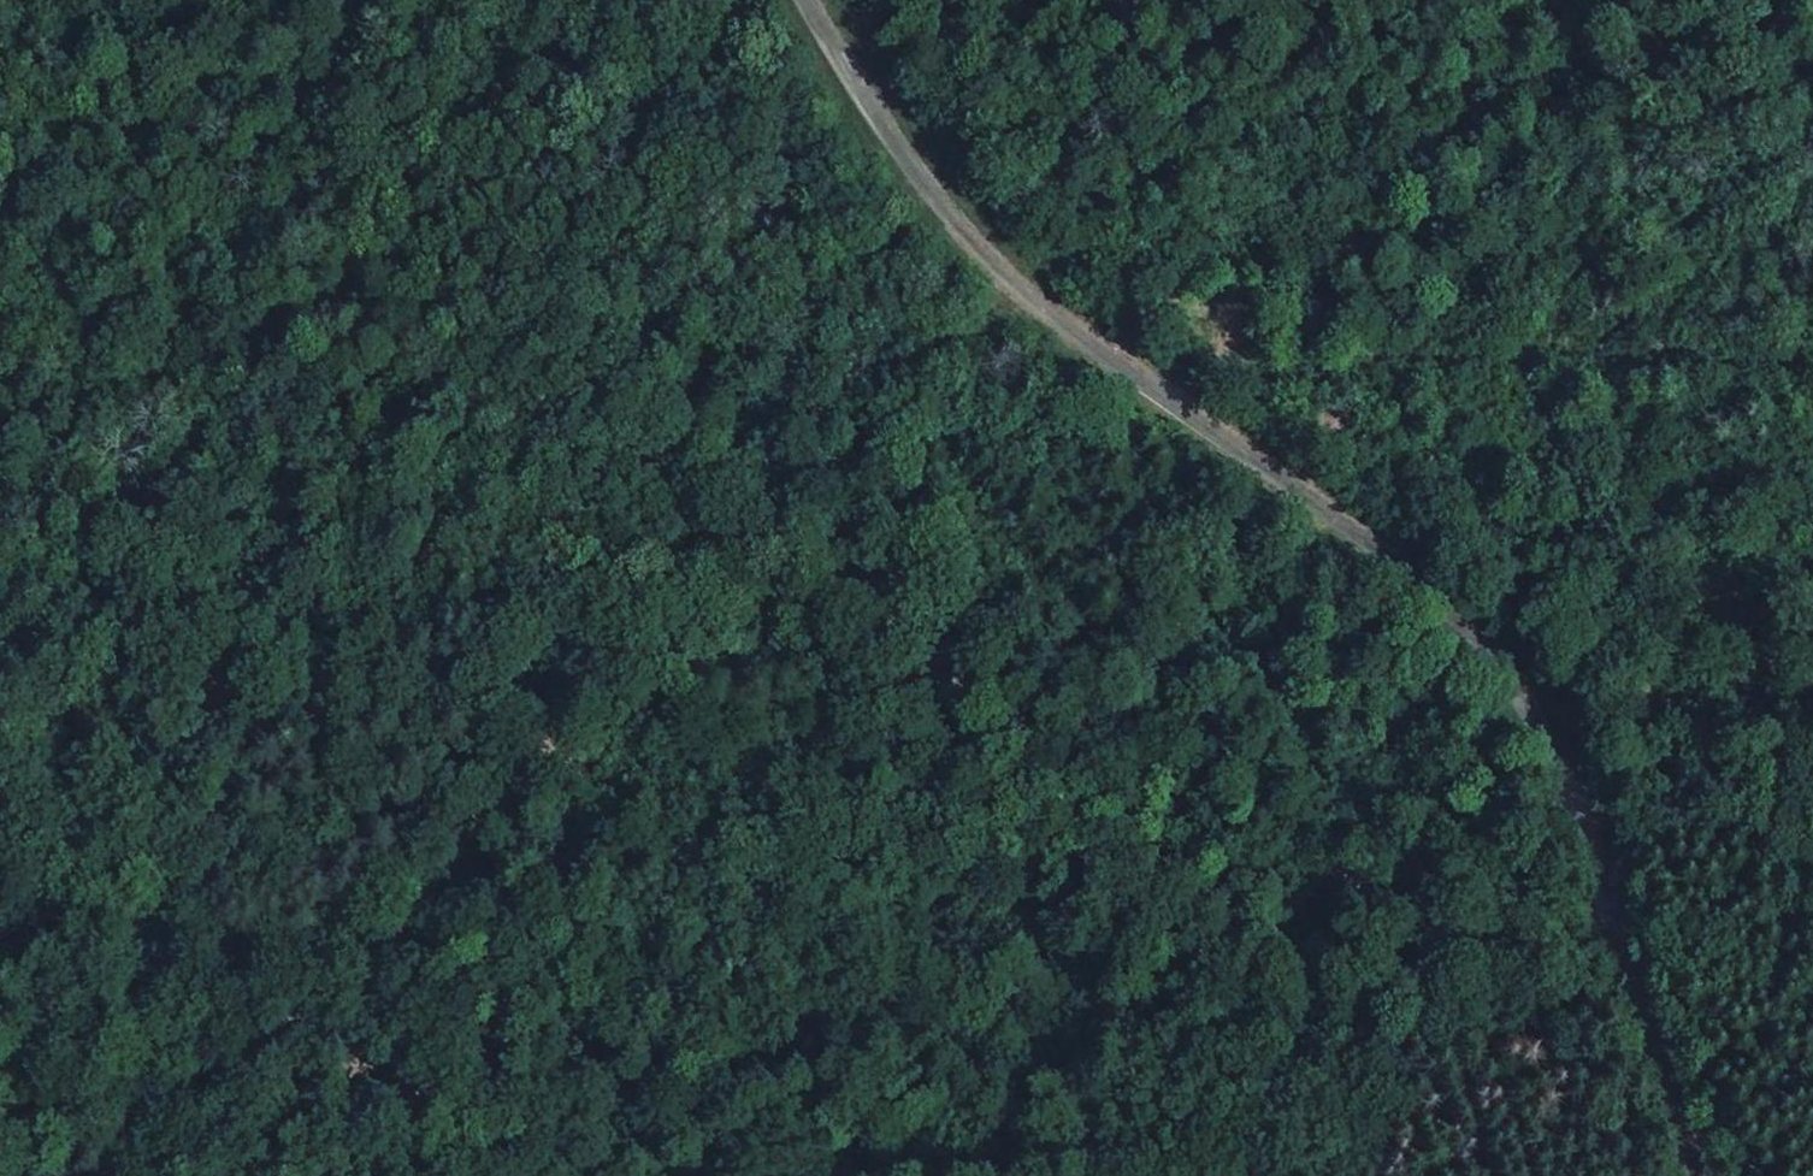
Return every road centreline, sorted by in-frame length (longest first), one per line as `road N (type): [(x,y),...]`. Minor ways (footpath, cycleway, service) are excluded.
road 1 (track): [(801,0),(913,179),(967,241),(1053,314),(1385,554),(1513,686)]
road 2 (track): [(1513,686),(1572,802),(1695,1175)]

